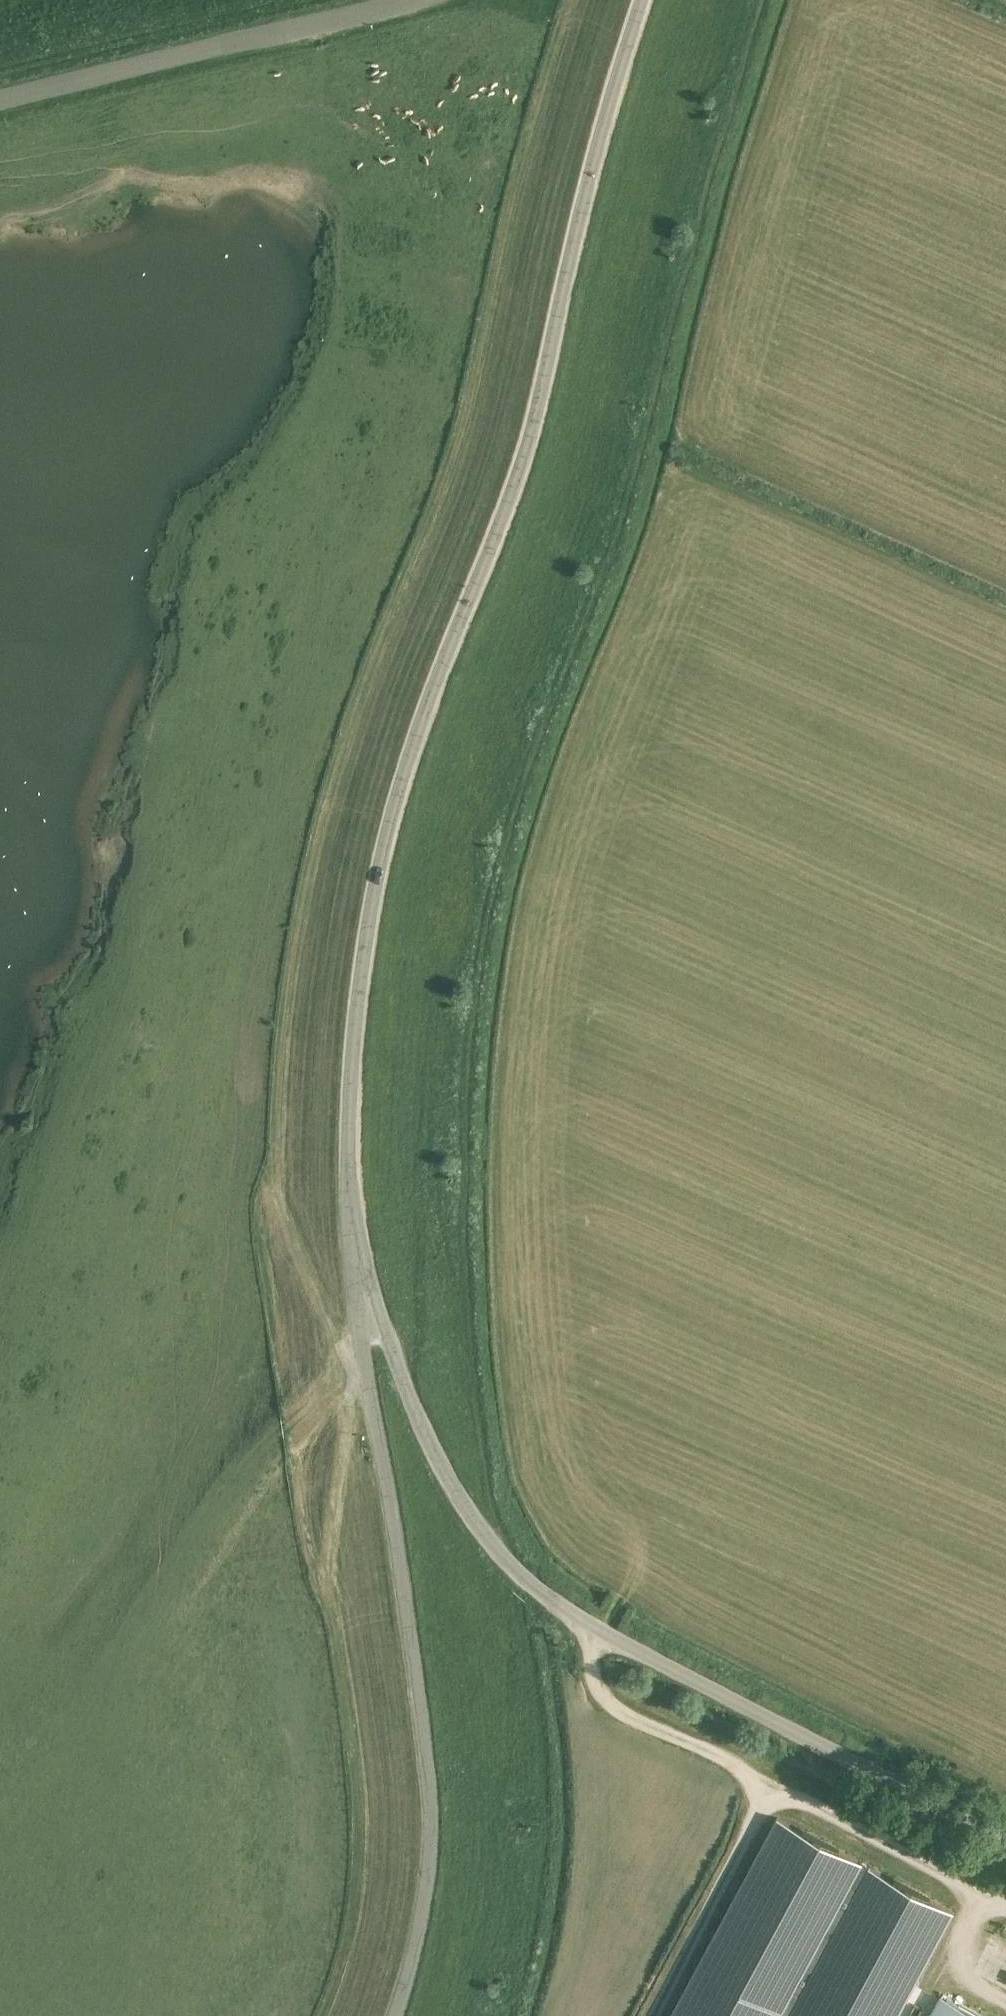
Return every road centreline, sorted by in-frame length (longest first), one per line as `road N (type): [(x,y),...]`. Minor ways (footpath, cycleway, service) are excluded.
road 1 (unclassified): [(366,1301),(349,1114),(376,882),(405,769),(531,434),(577,226),(642,0)]
road 2 (unclassified): [(1005,1844),(594,1627),(516,1571),(444,1475),(366,1301)]
road 3 (unclassified): [(394,2015),(427,1867),(424,1745),(364,1349),(366,1301)]
road 4 (unclassified): [(0,101),(413,0)]

